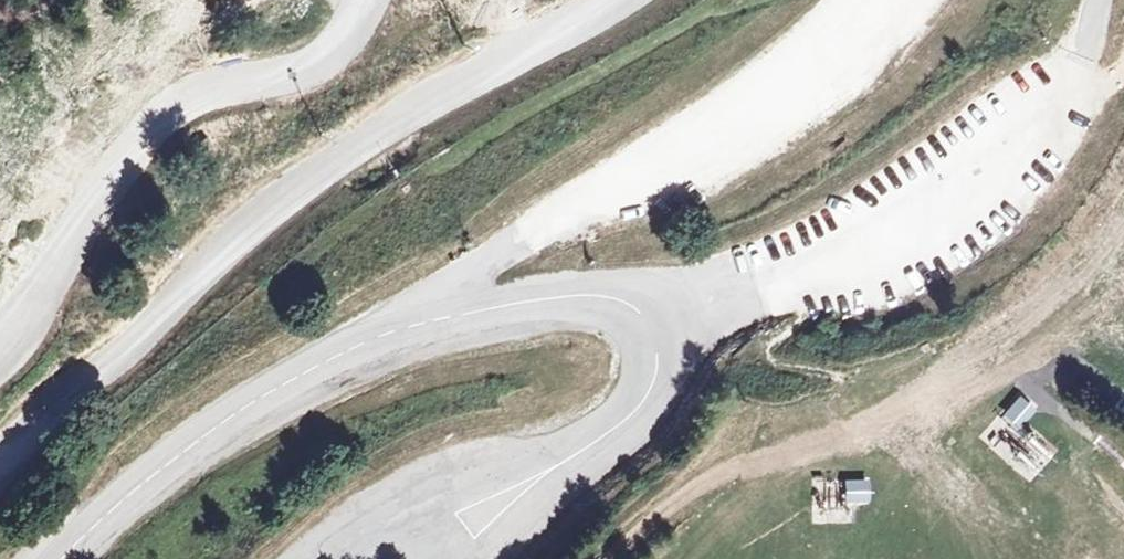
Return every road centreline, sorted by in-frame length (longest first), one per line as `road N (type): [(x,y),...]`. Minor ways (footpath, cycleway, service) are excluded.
road 1 (unclassified): [(434,321),(462,278),(502,241),(817,51),(868,0)]
road 2 (tertiary): [(57,558),(128,489),(234,409),(345,350),(434,321)]
road 3 (tertiary): [(434,321),(571,296),(603,298),(652,319),(661,368),(648,394),(632,418),(565,463)]
road 4 (track): [(611,558),(701,481),(924,392)]
road 5 (track): [(924,392),(781,363),(767,350),(820,310),(869,242)]
road 6 (track): [(924,392),(1069,251),(1123,179)]
road 7 (unclassified): [(565,463),(457,476),(321,558)]
road 8 (unclassified): [(490,558),(565,463)]

